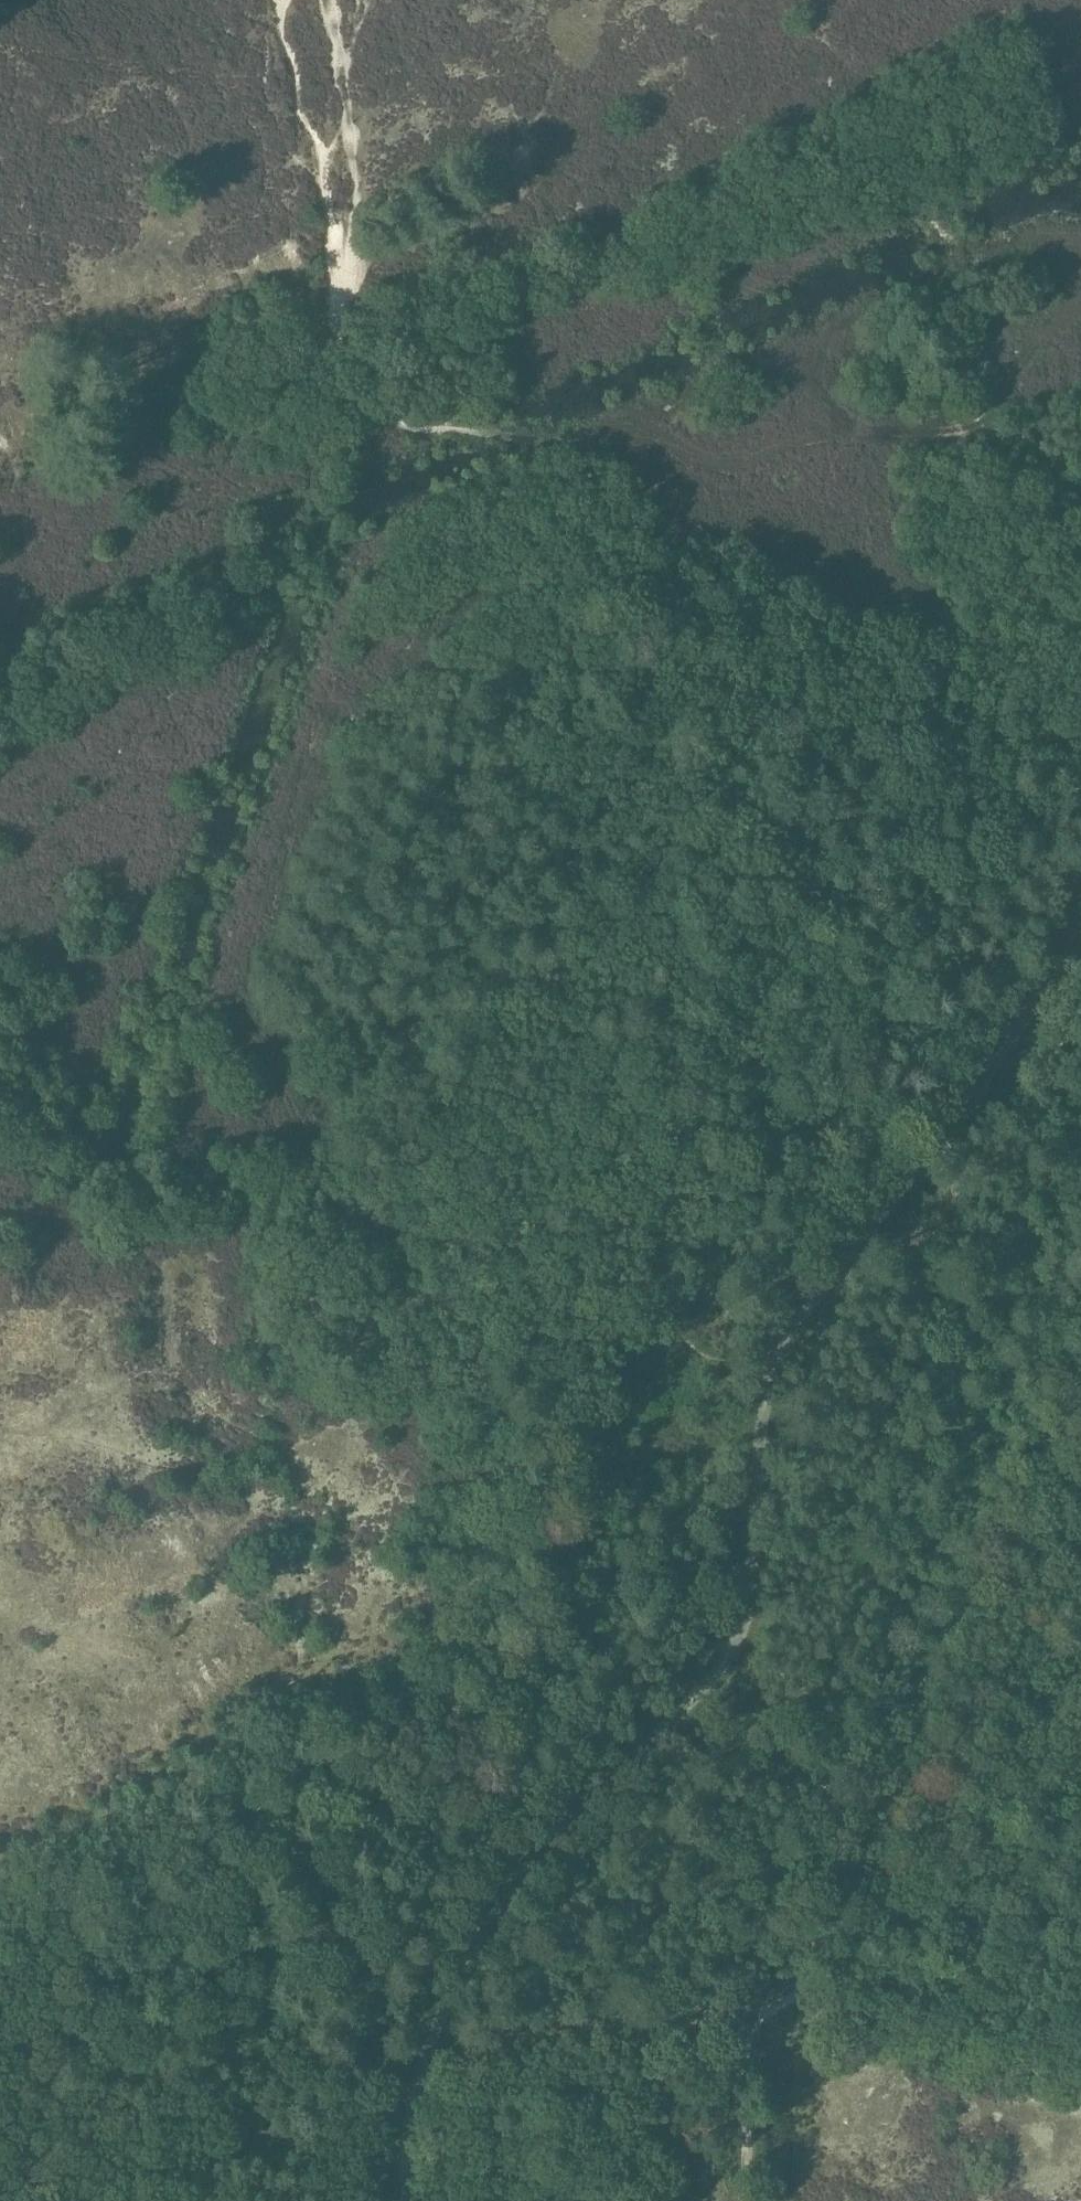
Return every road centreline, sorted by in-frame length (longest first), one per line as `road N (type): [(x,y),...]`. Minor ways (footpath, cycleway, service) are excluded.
road 1 (track): [(753,2011),(841,1983),(944,1964),(1080,1955)]
road 2 (track): [(423,2046),(538,2027),(753,2011)]
road 3 (track): [(740,2200),(744,2041),(753,2011)]

